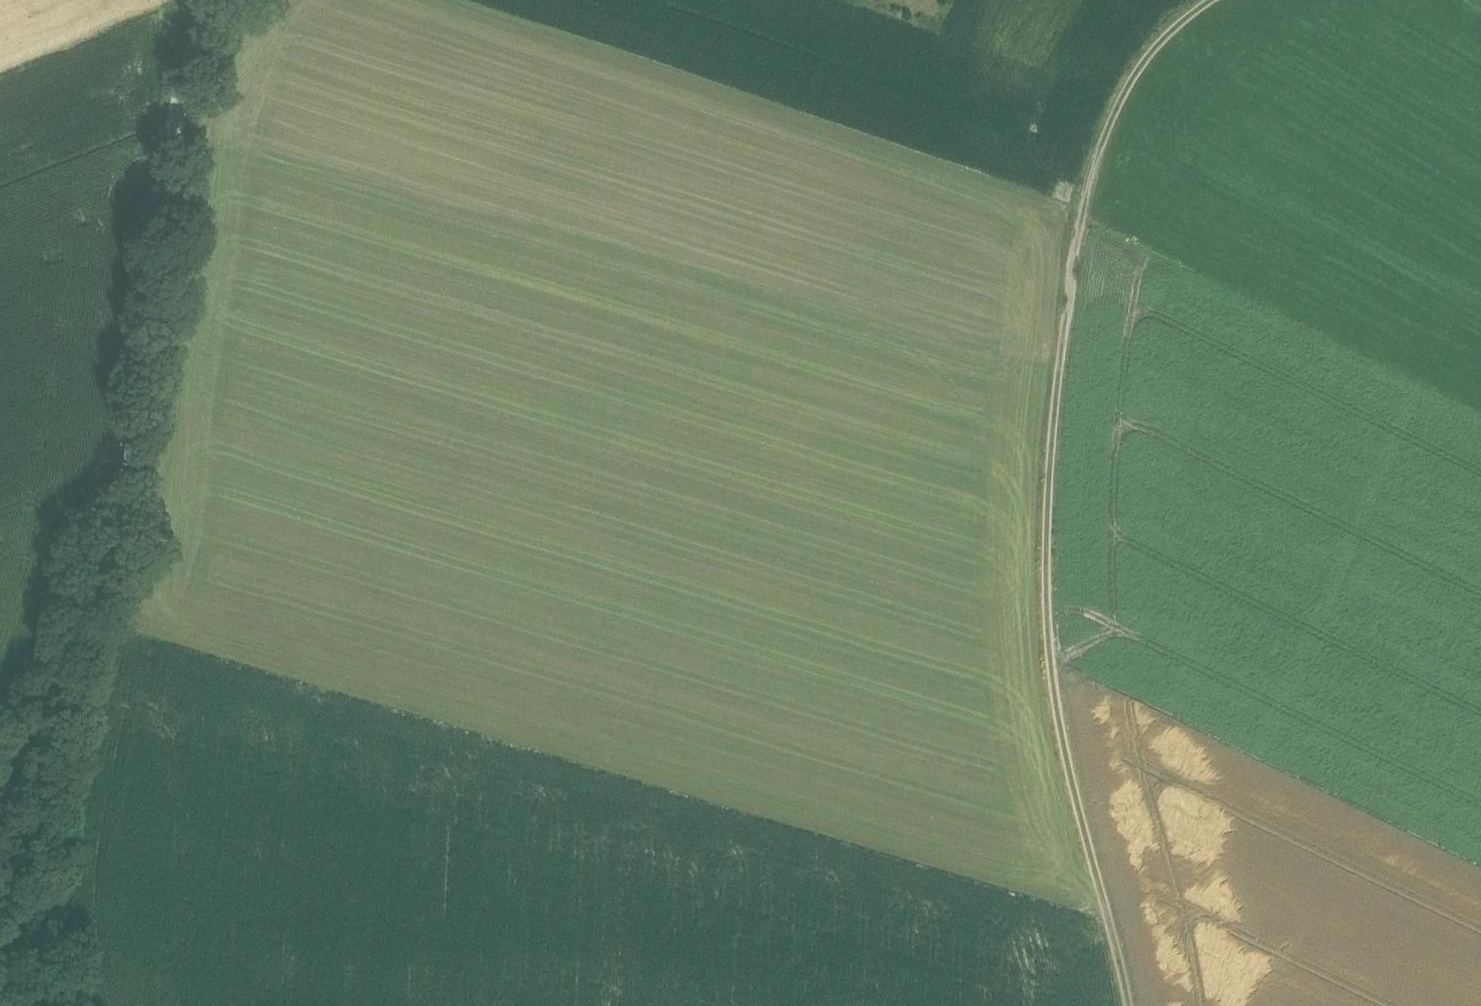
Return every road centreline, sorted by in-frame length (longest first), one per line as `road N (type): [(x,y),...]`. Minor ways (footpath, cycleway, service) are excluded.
road 1 (track): [(1128,1005),(1057,718),(1044,621),(1048,496),(1093,172),(1144,59),(1212,0)]
road 2 (unclassified): [(1,787),(77,610),(116,484),(181,103),(217,0)]

